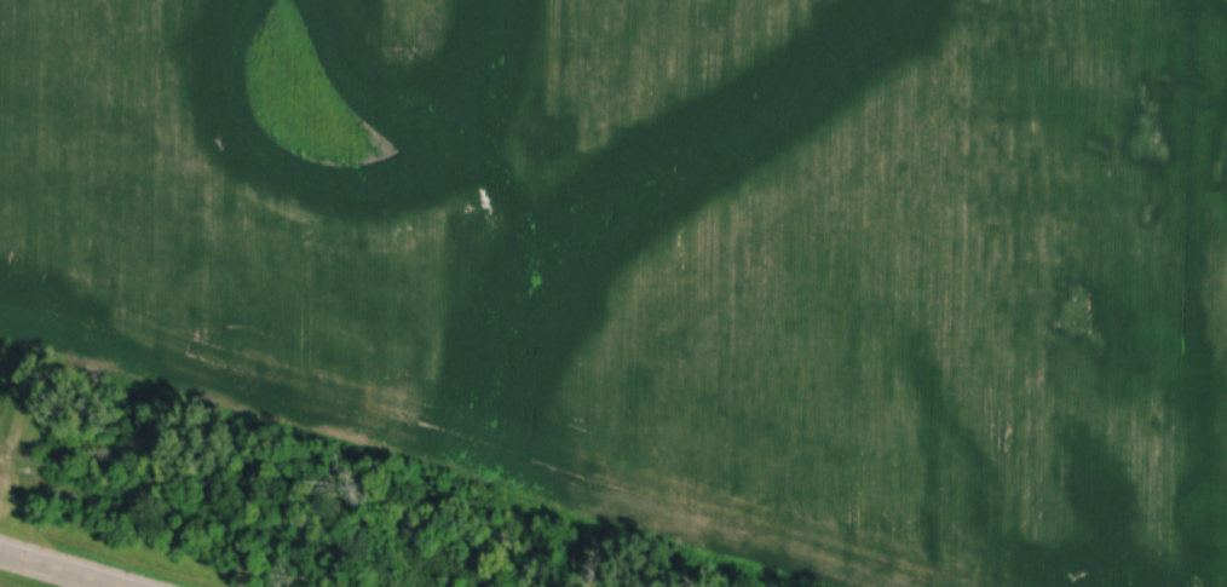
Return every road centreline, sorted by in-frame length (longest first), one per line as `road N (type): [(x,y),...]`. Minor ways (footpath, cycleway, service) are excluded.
road 1 (residential): [(129,586),(0,550)]

